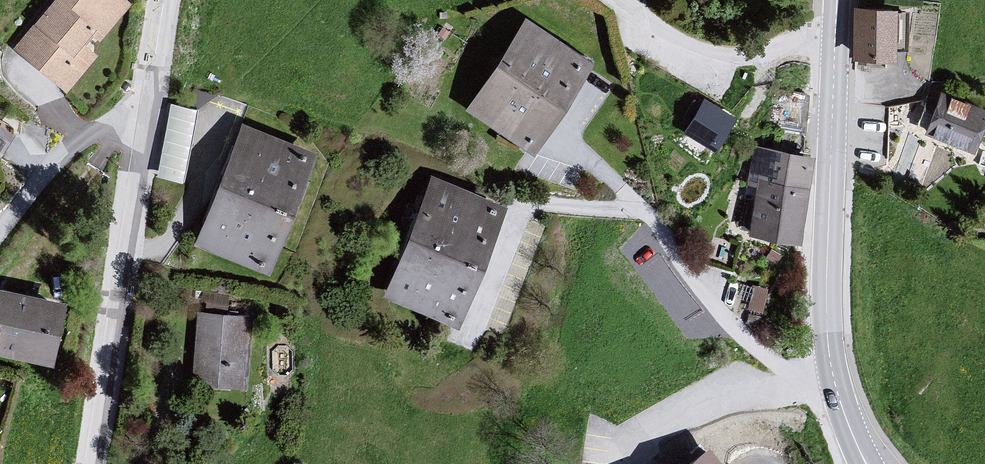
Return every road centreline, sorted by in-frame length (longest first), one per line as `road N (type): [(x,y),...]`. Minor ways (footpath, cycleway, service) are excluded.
road 1 (secondary): [(867,463),(834,382),(828,342),(835,33)]
road 2 (residential): [(147,90),(91,463)]
road 3 (residential): [(619,0),(701,55),(784,50),(835,33)]
road 4 (residential): [(147,90),(48,164),(0,230)]

